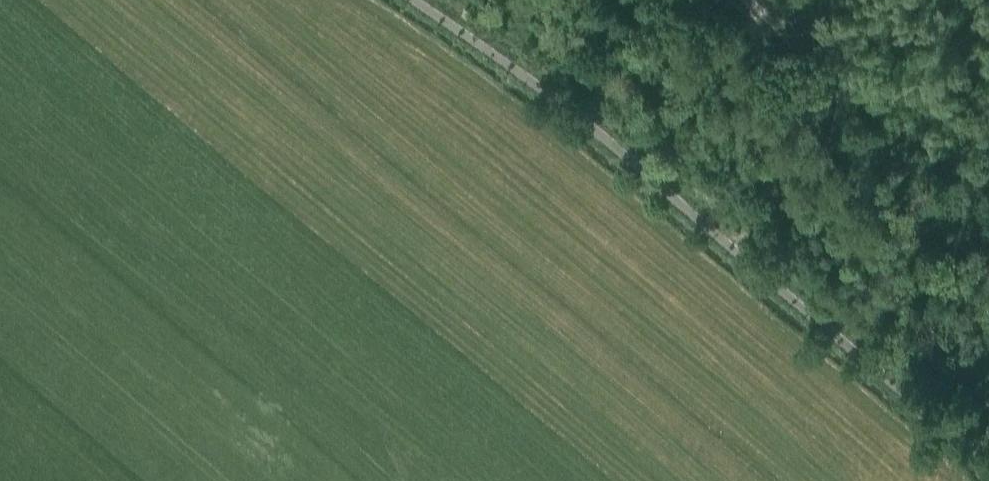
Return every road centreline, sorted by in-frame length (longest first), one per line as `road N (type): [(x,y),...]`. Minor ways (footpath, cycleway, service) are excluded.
road 1 (unclassified): [(988,464),(593,129),(415,0)]

